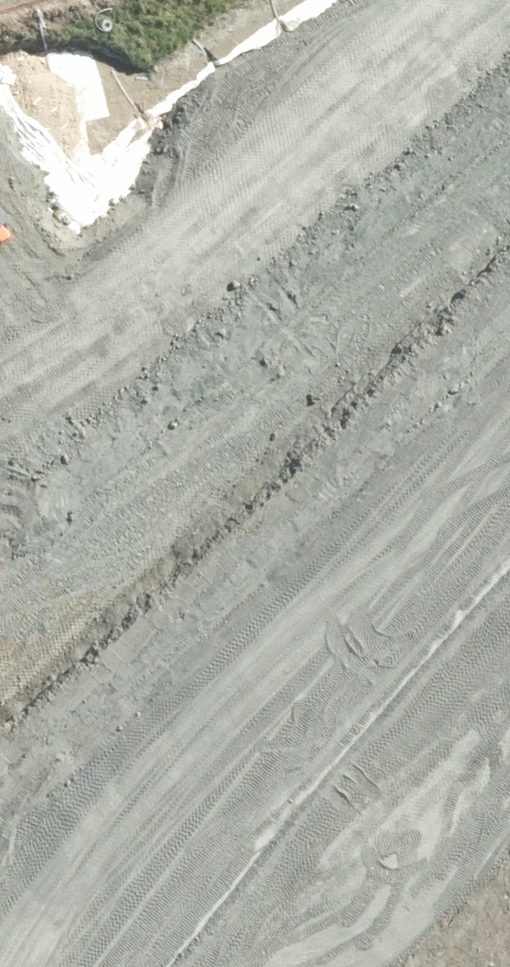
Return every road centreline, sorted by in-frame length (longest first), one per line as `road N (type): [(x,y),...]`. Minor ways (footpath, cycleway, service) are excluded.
road 1 (trunk): [(61,966),(112,853),(144,723),(148,603),(119,464)]
road 2 (trunk): [(457,599),(284,783),(143,966)]
road 3 (trunk): [(457,599),(360,608),(265,587),(182,537),(119,464)]
road 4 (trunk): [(84,386),(73,294),(89,202),(133,120),(199,55)]
road 5 (trunk): [(0,100),(66,96),(199,55)]
road 6 (trunk): [(374,0),(438,2),(509,28)]

